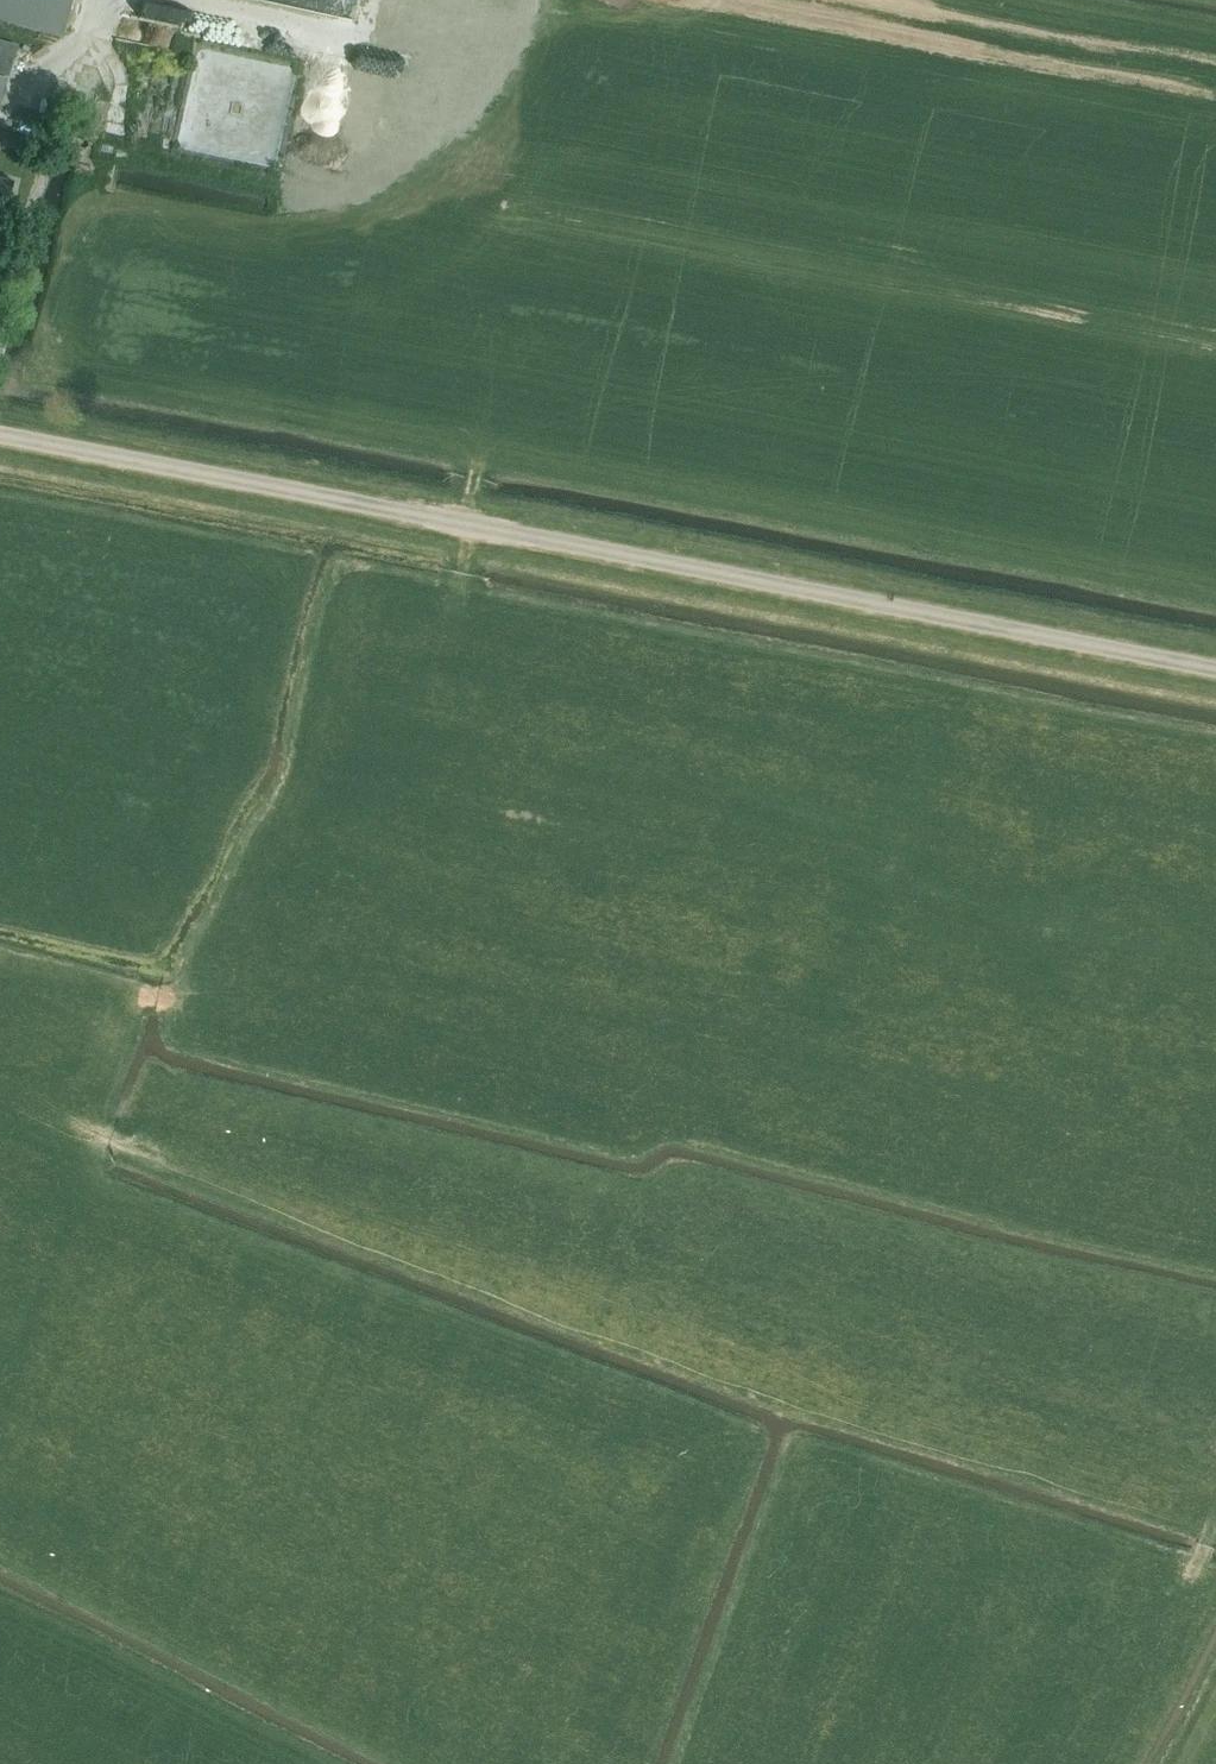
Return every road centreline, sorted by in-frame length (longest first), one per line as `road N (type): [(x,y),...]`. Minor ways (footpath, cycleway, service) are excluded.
road 1 (tertiary): [(1215,669),(0,433)]

